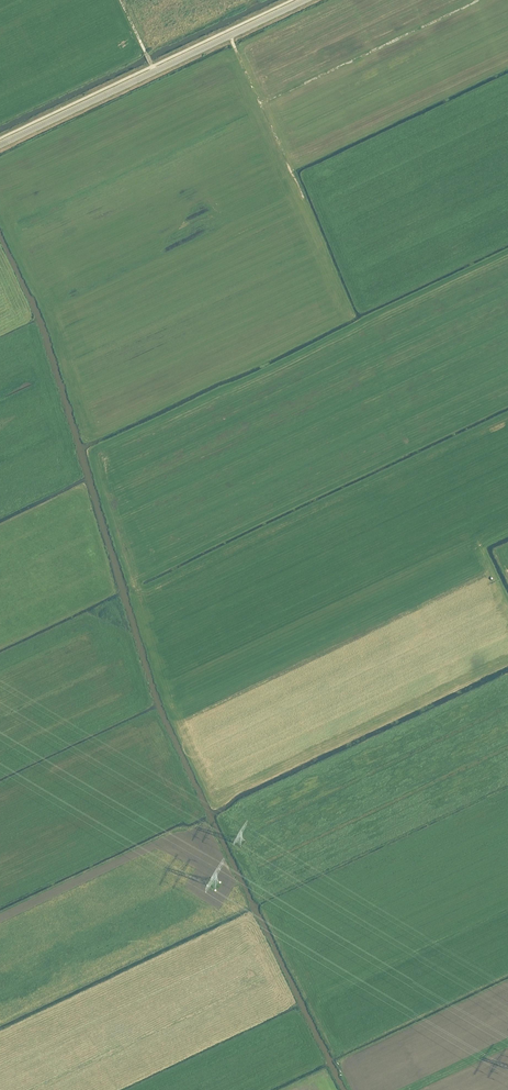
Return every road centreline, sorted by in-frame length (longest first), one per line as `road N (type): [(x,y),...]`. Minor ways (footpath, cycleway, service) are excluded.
road 1 (tertiary): [(0,145),(305,0)]
road 2 (track): [(260,105),(479,0)]
road 3 (track): [(229,36),(292,176)]

